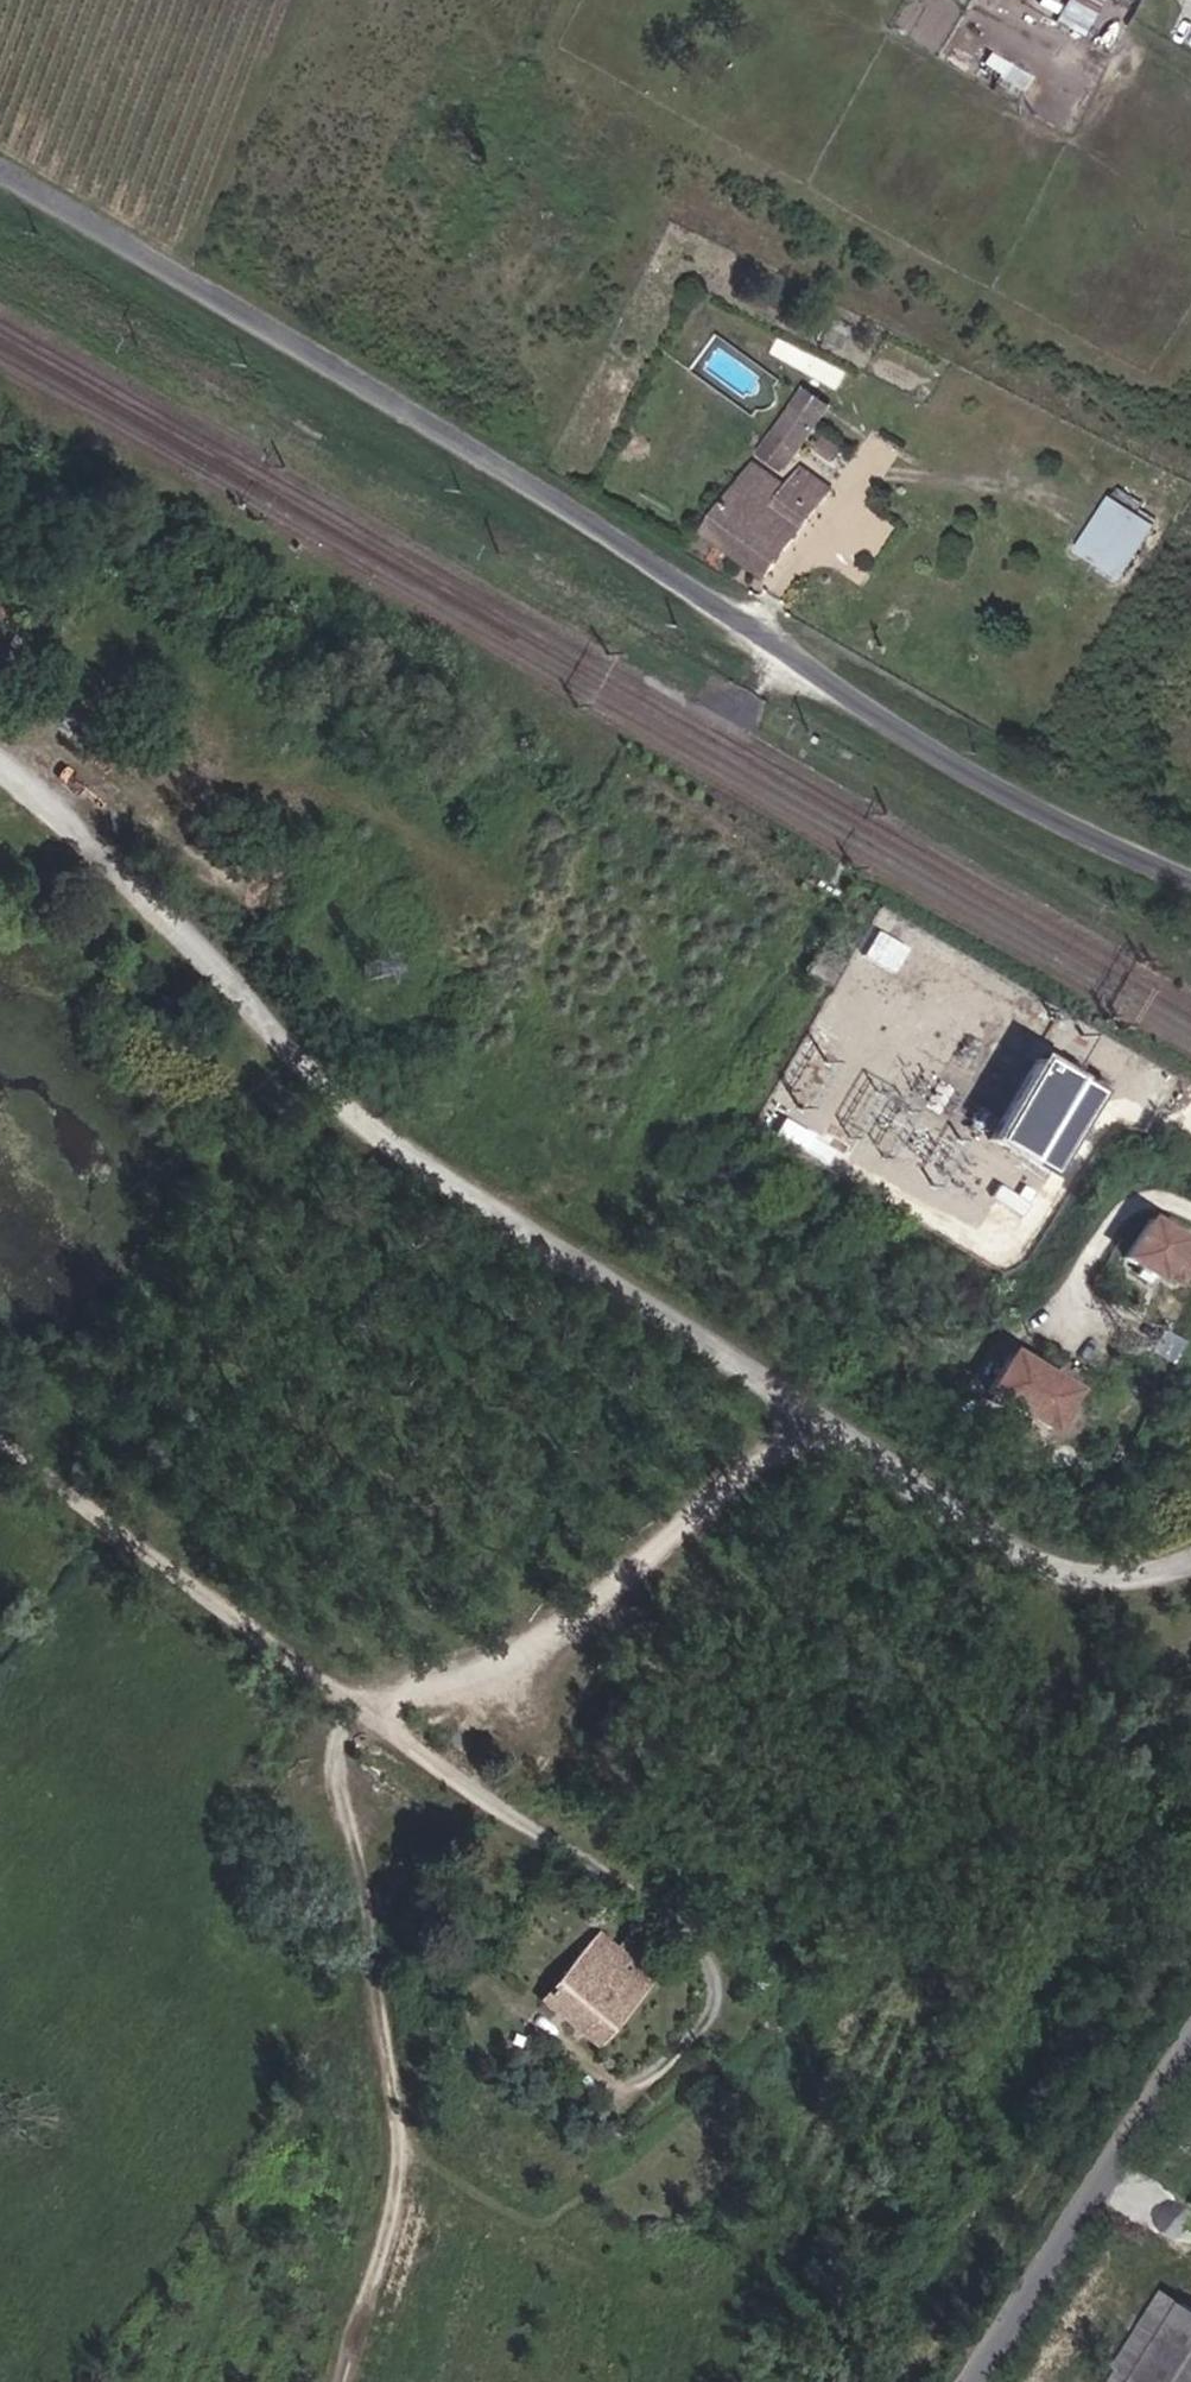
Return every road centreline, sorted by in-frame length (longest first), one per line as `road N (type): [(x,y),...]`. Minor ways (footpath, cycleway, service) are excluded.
road 1 (residential): [(0,179),(1011,796),(1190,874)]
road 2 (unclassified): [(986,2381),(1190,2057)]

